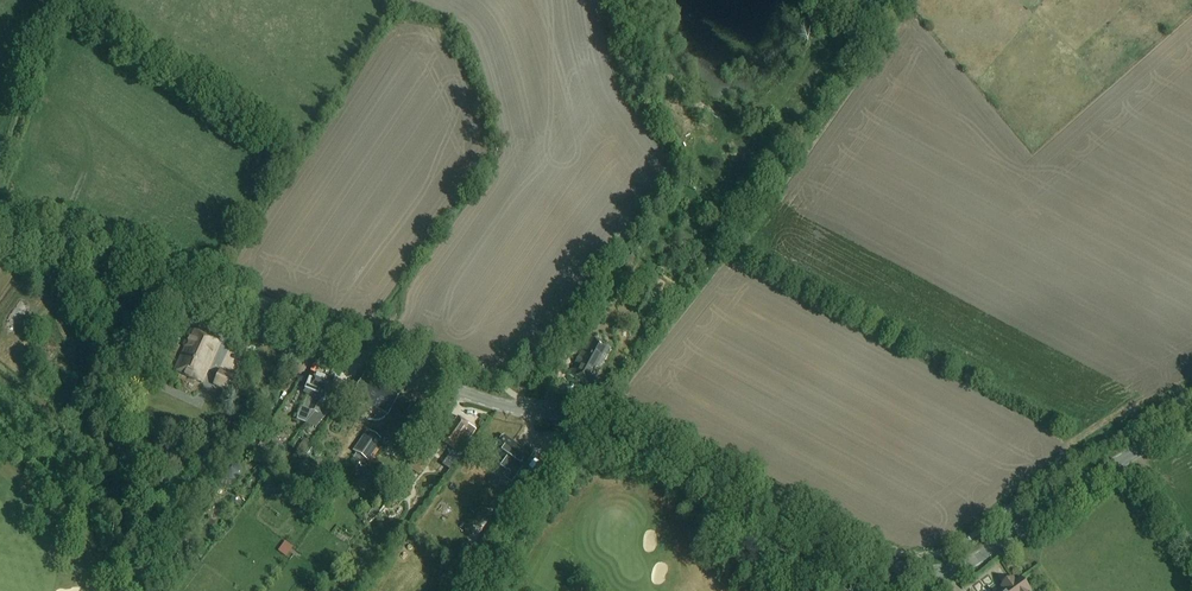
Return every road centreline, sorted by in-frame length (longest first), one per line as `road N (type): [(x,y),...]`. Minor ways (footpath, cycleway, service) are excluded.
road 1 (tertiary): [(0,237),(159,284),(490,402),(625,423),(880,560),(930,574)]
road 2 (tertiary): [(930,574),(976,558),(1191,420)]

